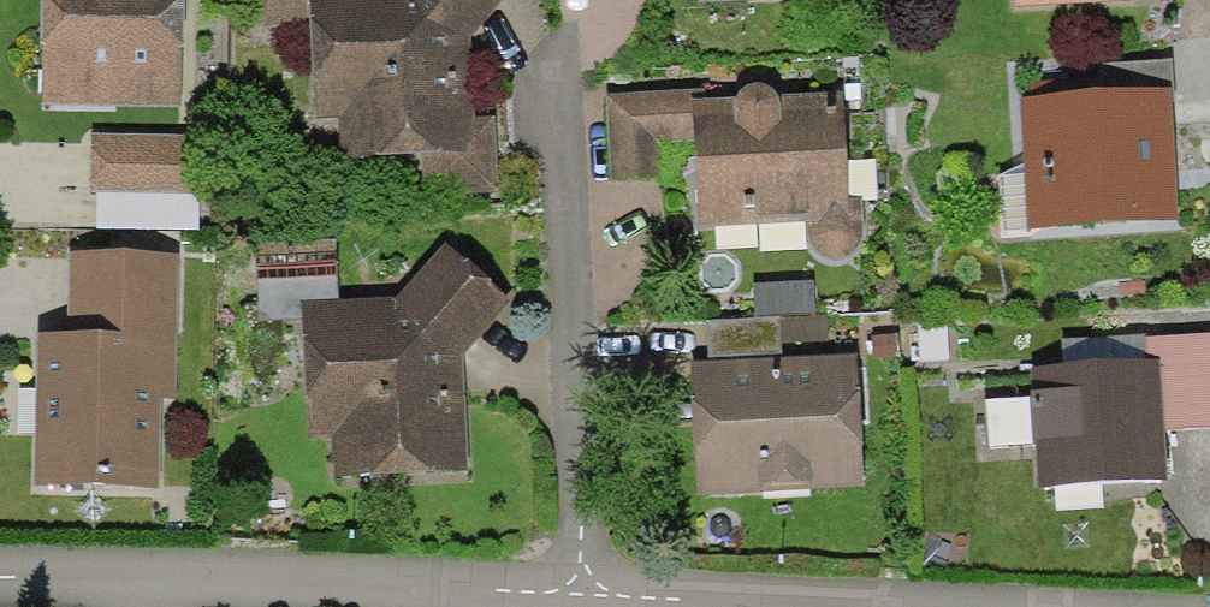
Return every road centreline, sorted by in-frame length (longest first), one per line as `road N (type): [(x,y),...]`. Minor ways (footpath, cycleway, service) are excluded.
road 1 (residential): [(807,606),(245,576),(0,578)]

